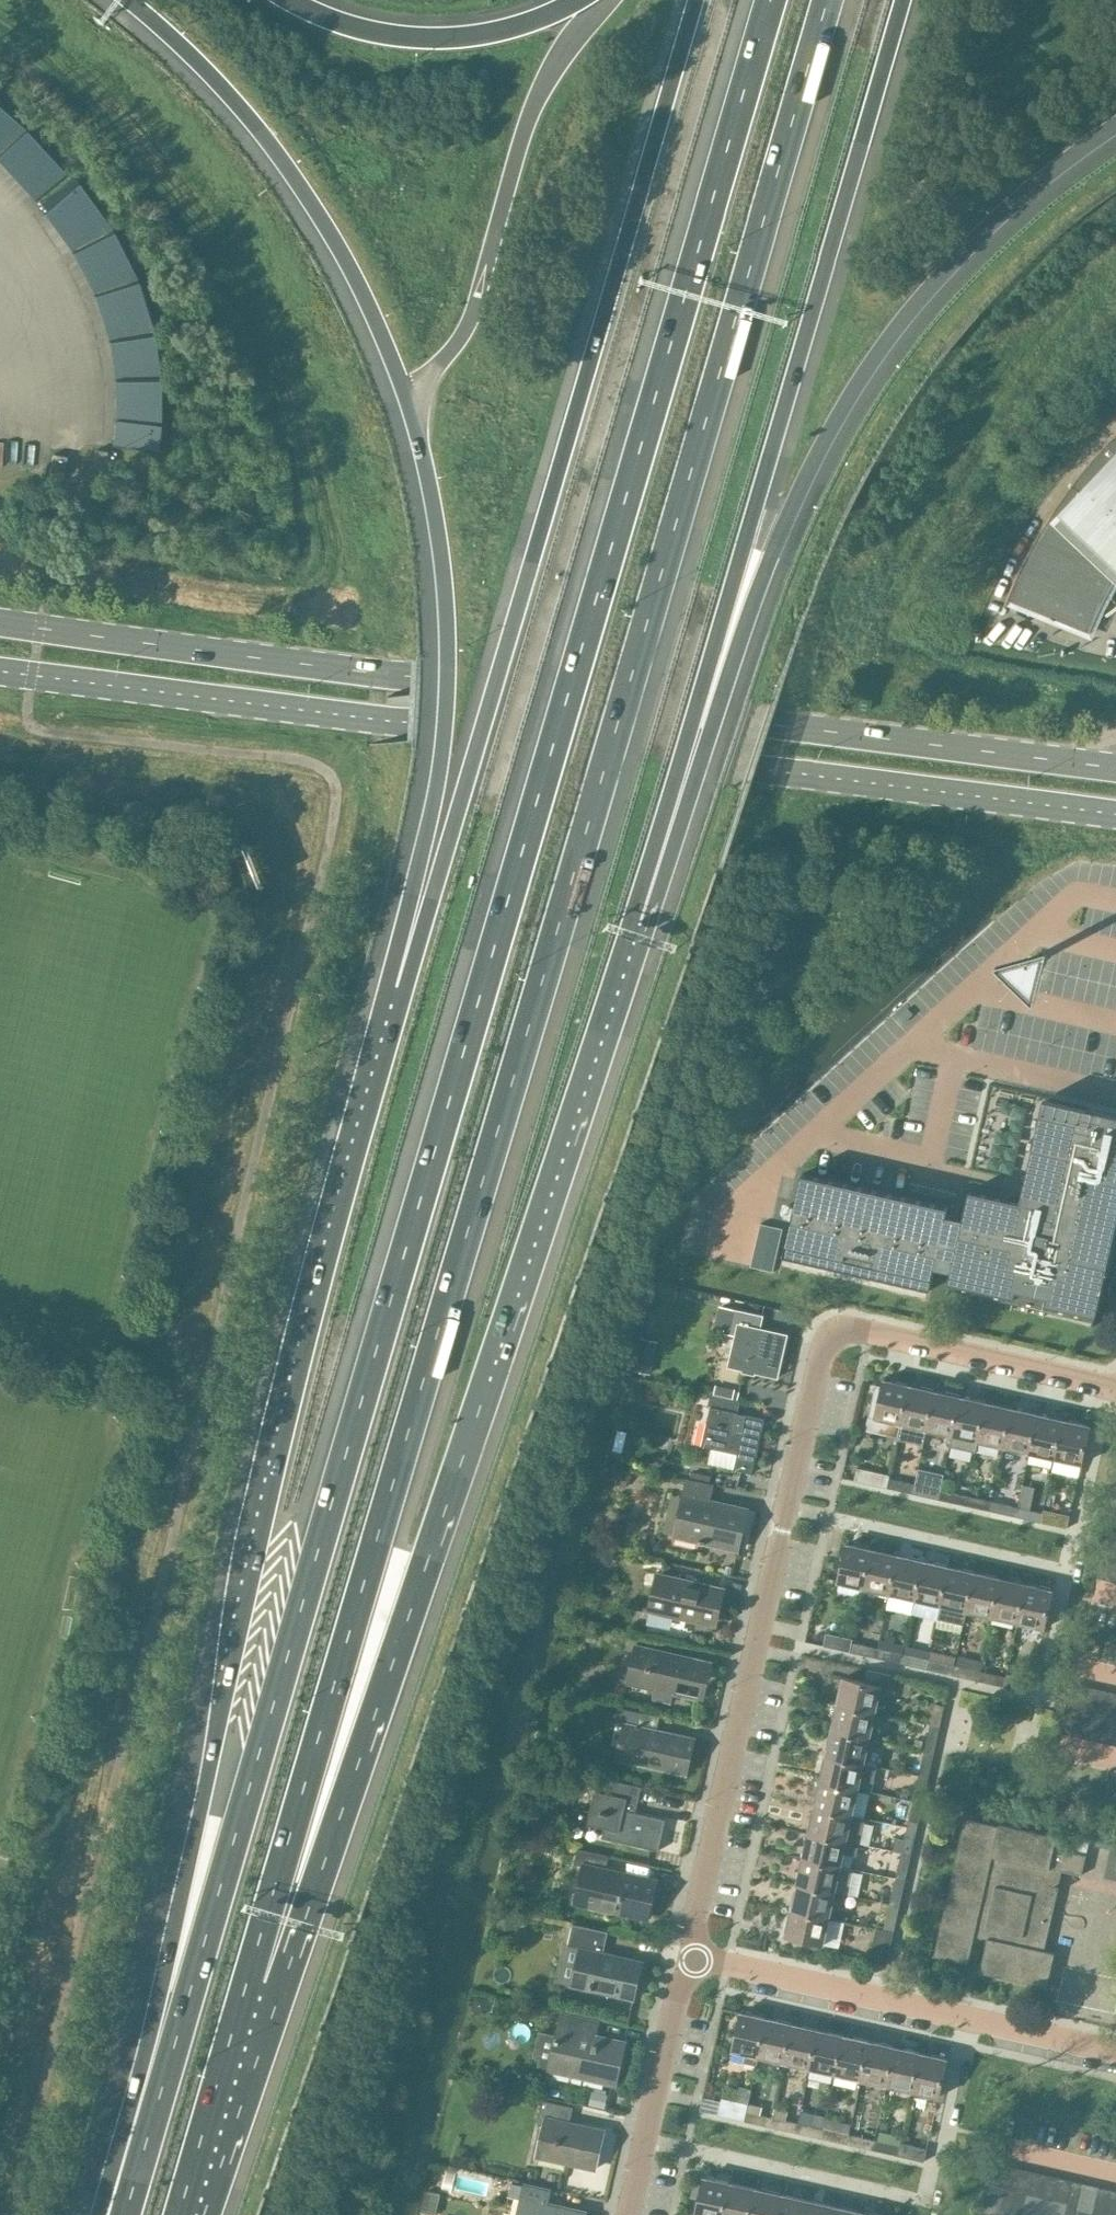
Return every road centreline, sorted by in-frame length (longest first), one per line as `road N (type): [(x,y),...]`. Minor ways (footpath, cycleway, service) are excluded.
road 1 (motorway): [(770,0),(154,2115)]
road 2 (motorway): [(251,1975),(830,0)]
road 3 (motorway): [(405,989),(320,1297),(222,1704),(154,2115)]
road 4 (secondary): [(1115,768),(0,623)]
road 5 (secondary): [(0,673),(1115,813)]
road 6 (motorway): [(251,1975),(362,1752),(637,934)]
road 7 (motorway): [(131,0),(223,87),(293,177),(350,267),(412,412),(434,517),(448,655),(443,745),(405,989)]
road 8 (motorway): [(696,0),(405,989)]
road 9 (motorway): [(637,934),(690,725),(903,0)]
road 10 (motorway): [(637,934),(770,556),(814,455),(914,306),(987,222),(1115,123)]
road 11 (residential): [(686,1958),(826,1344),(847,1330),(869,1333),(1115,1387)]
road 12 (residential): [(686,1958),(1115,2053)]
road 13 (motorway): [(577,0),(531,21),(451,37),(378,33),(290,0)]
road 14 (residential): [(629,2214),(686,1958)]
road 15 (motorway): [(180,2214),(251,1975)]

